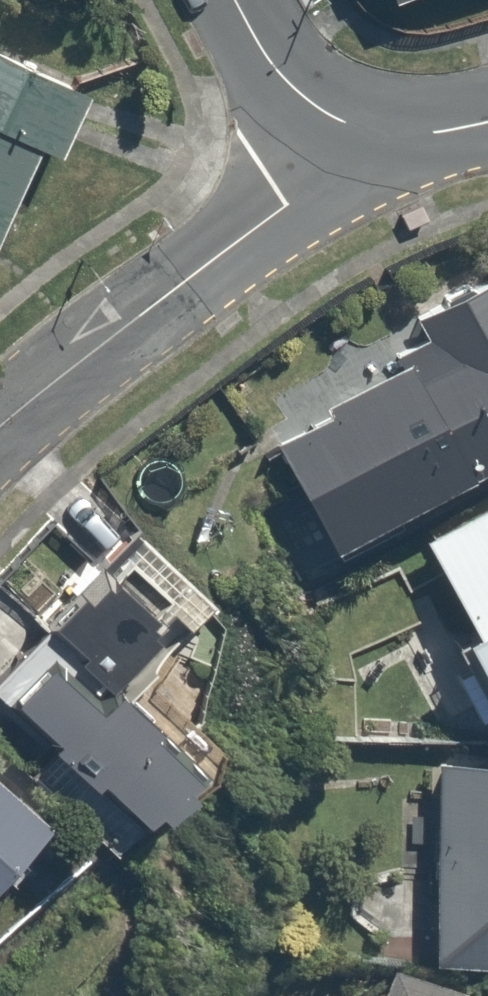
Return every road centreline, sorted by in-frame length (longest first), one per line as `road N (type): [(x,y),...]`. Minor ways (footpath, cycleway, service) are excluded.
road 1 (residential): [(385,135),(278,232),(0,435)]
road 2 (residential): [(238,0),(301,84),(385,135)]

